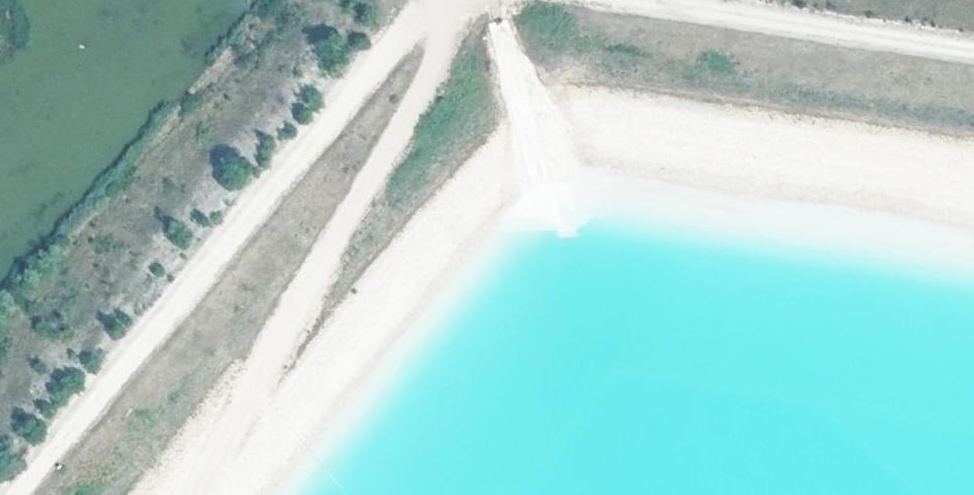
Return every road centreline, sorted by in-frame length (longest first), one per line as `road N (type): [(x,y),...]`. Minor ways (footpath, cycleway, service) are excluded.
road 1 (track): [(434,0),(0,491)]
road 2 (track): [(973,51),(621,0)]

